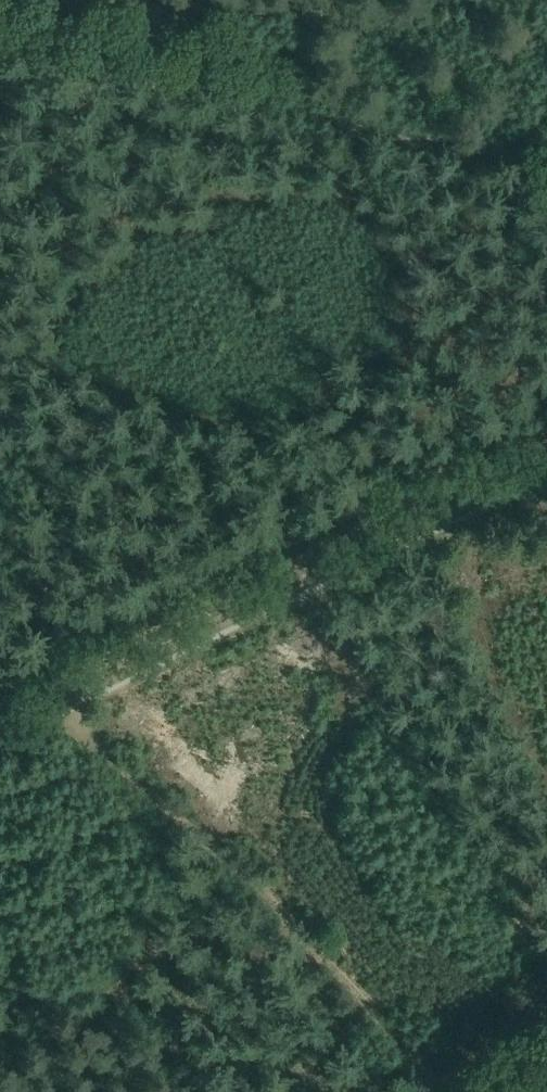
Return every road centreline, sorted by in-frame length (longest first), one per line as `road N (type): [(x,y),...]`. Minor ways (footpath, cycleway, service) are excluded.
road 1 (track): [(439,1091),(67,709),(0,654)]
road 2 (track): [(546,451),(0,718)]
road 3 (track): [(0,45),(44,27),(63,29),(87,57),(123,79),(395,139),(424,134),(546,160)]

